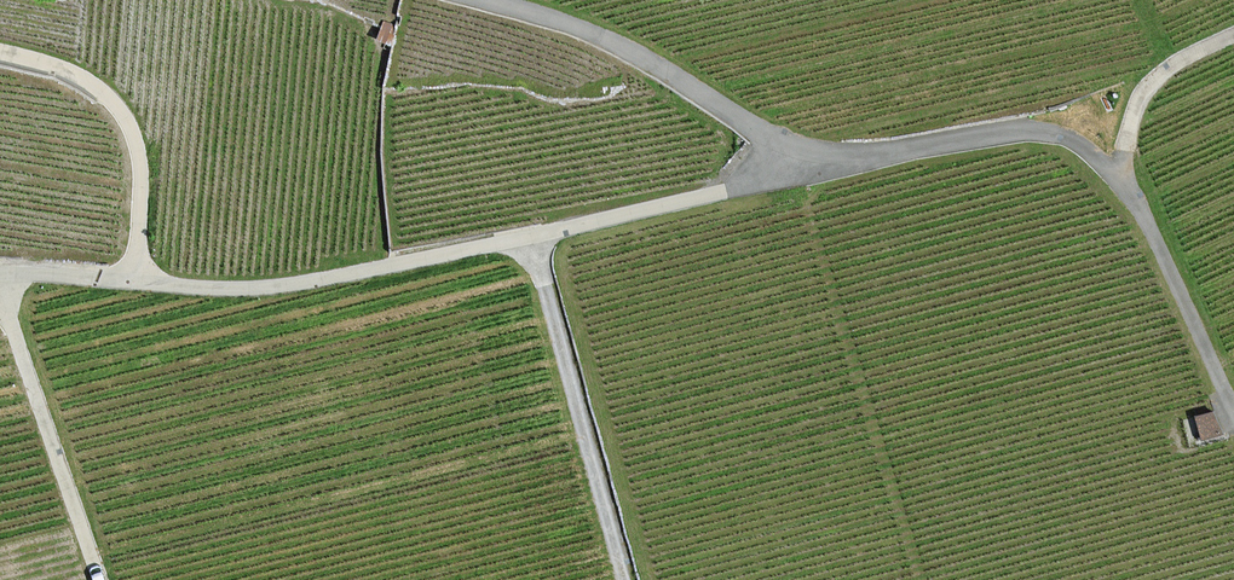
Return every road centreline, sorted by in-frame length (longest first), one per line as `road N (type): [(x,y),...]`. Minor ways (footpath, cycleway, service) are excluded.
road 1 (unclassified): [(1233,410),(1145,221),(1118,178),(1081,146),(1027,129),(833,166),(594,30),(491,0)]
road 2 (track): [(0,276),(43,271),(275,285),(833,166)]
road 3 (track): [(629,579),(529,231)]
road 4 (track): [(0,51),(80,76),(128,124),(139,176),(135,279)]
road 5 (track): [(0,294),(99,579)]
road 6 (track): [(1118,178),(1146,92),(1188,56),(1233,36)]

